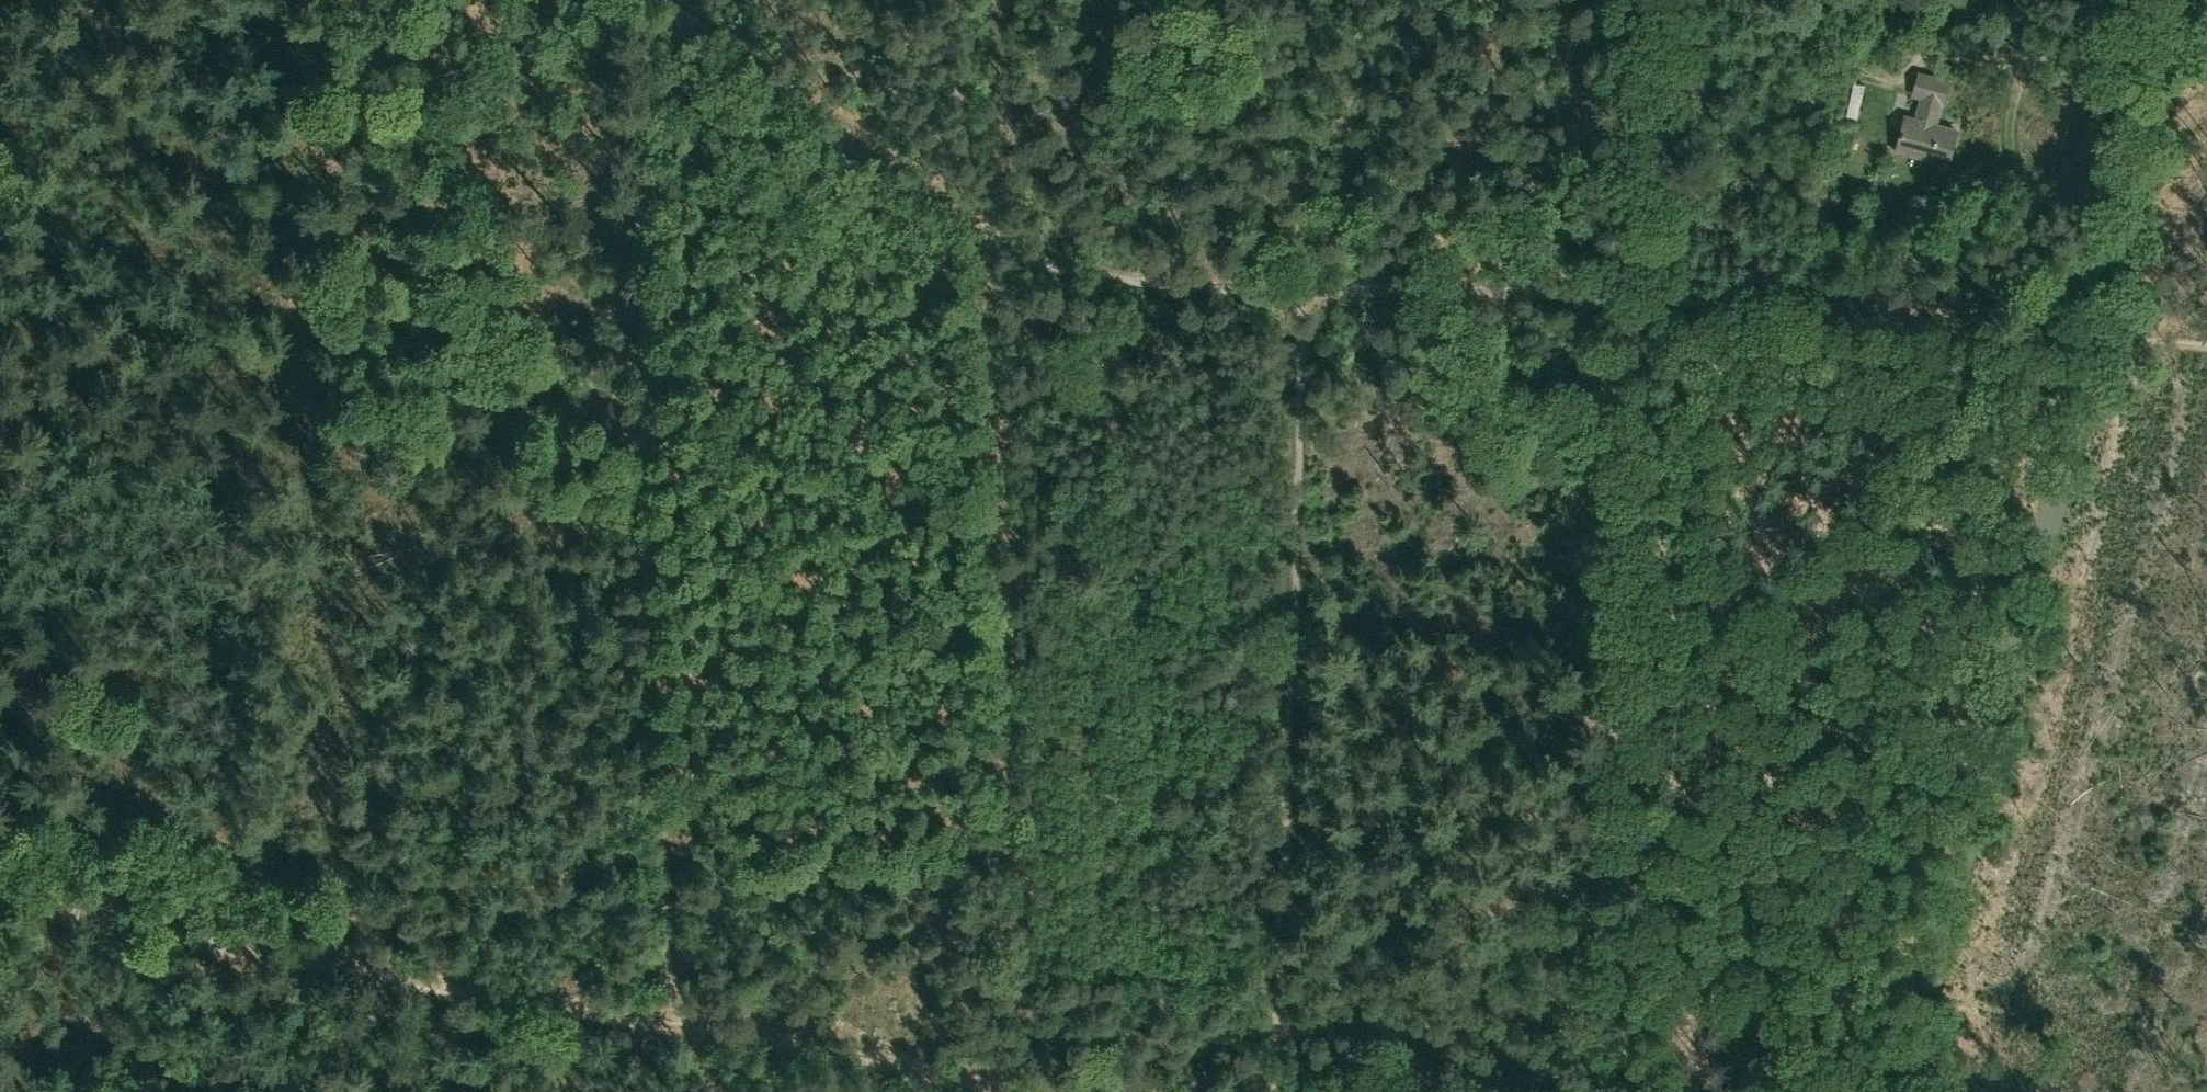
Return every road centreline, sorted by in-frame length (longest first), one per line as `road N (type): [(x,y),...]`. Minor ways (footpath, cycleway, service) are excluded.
road 1 (unclassified): [(1899,1091),(2190,0)]
road 2 (track): [(0,888),(688,1030)]
road 3 (track): [(2102,342),(1629,299)]
road 4 (track): [(688,1030),(909,1063),(996,1091)]
road 5 (track): [(2043,52),(2018,86),(2014,156),(2054,222),(2074,280)]
road 6 (track): [(1949,53),(2028,58),(2138,0)]

